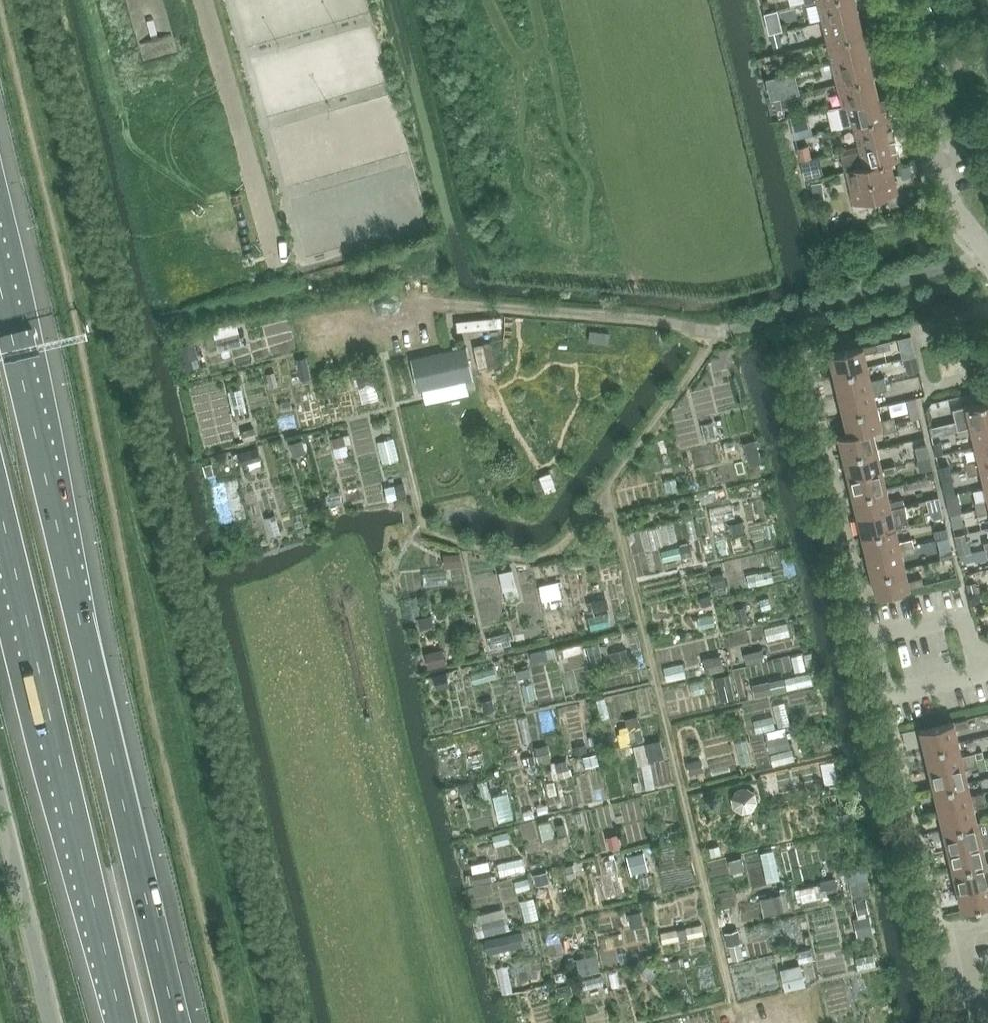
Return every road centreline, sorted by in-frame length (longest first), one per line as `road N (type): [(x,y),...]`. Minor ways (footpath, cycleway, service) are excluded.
road 1 (motorway): [(178,1022),(0,278)]
road 2 (motorway): [(0,504),(125,1022)]
road 3 (residential): [(987,253),(949,201),(904,0)]
road 4 (unclassified): [(274,259),(202,0)]
road 5 (unclassified): [(54,1022),(0,798)]

